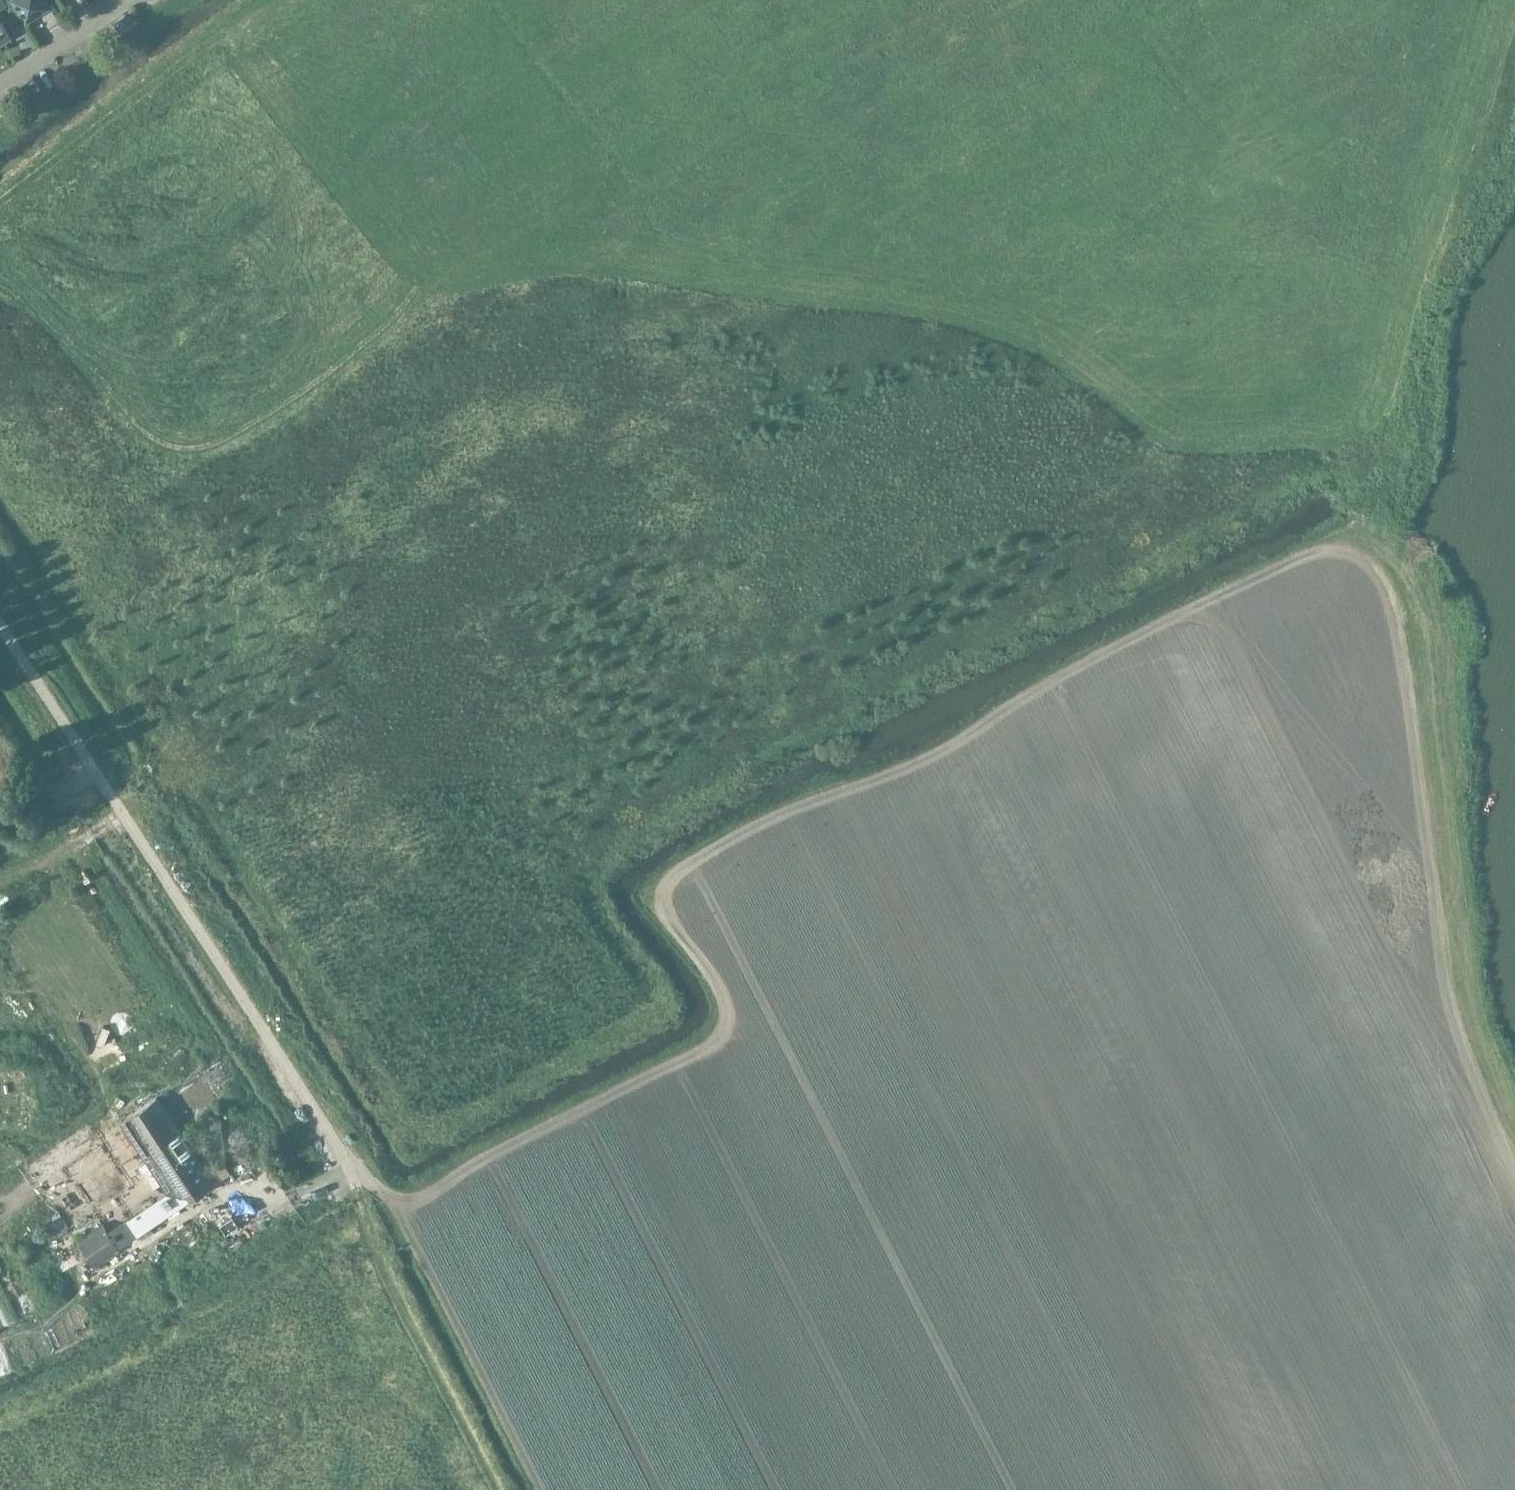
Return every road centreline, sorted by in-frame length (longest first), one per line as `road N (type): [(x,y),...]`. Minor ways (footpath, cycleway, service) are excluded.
road 1 (track): [(500,1489),(369,1236),(361,1181)]

